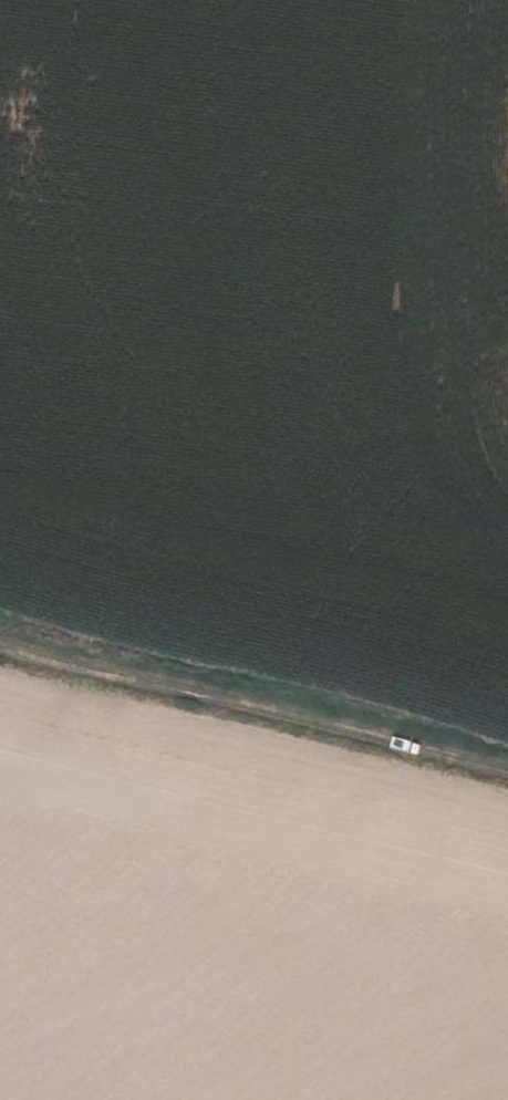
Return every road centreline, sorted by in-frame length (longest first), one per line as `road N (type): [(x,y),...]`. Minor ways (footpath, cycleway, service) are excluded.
road 1 (track): [(0,651),(507,782)]

